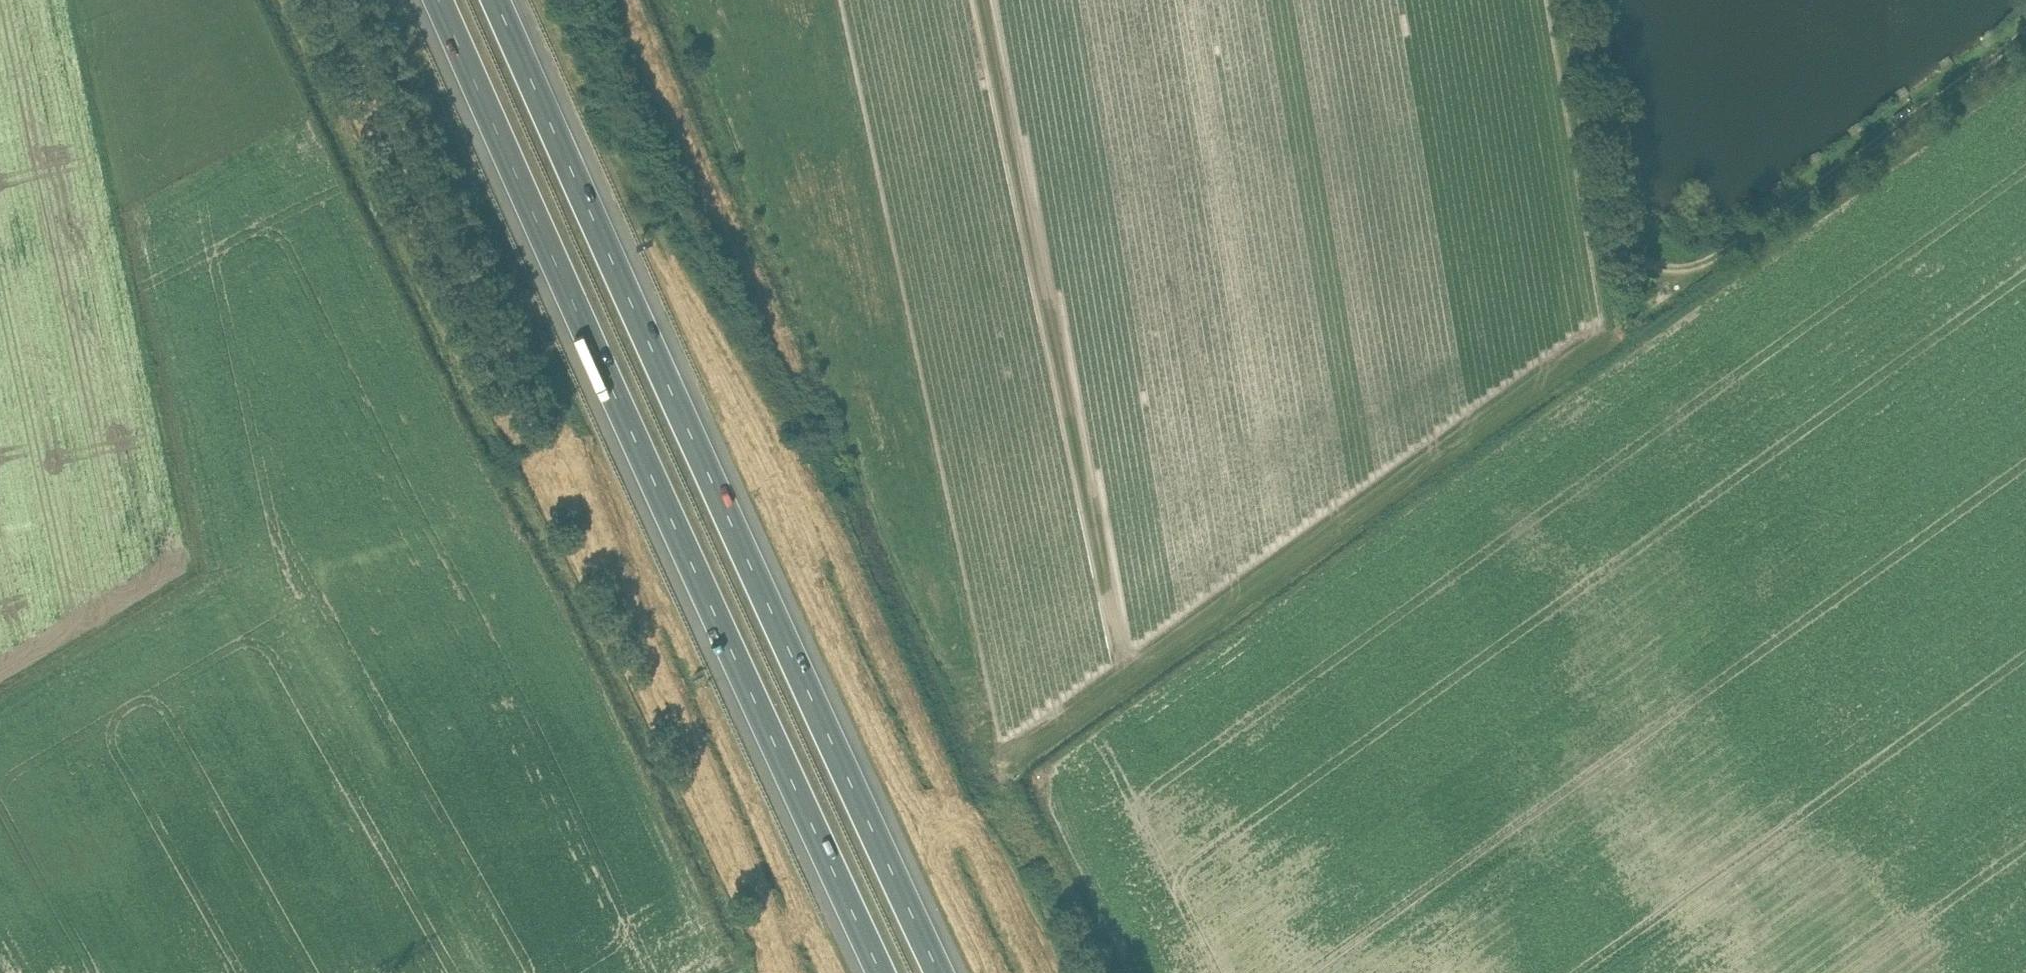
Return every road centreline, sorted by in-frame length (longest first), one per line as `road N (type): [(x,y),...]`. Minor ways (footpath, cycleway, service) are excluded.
road 1 (motorway): [(962,972),(509,0)]
road 2 (motorway): [(445,0),(887,972)]
road 3 (track): [(2025,22),(1790,210),(1685,268),(1634,244),(1598,0)]

